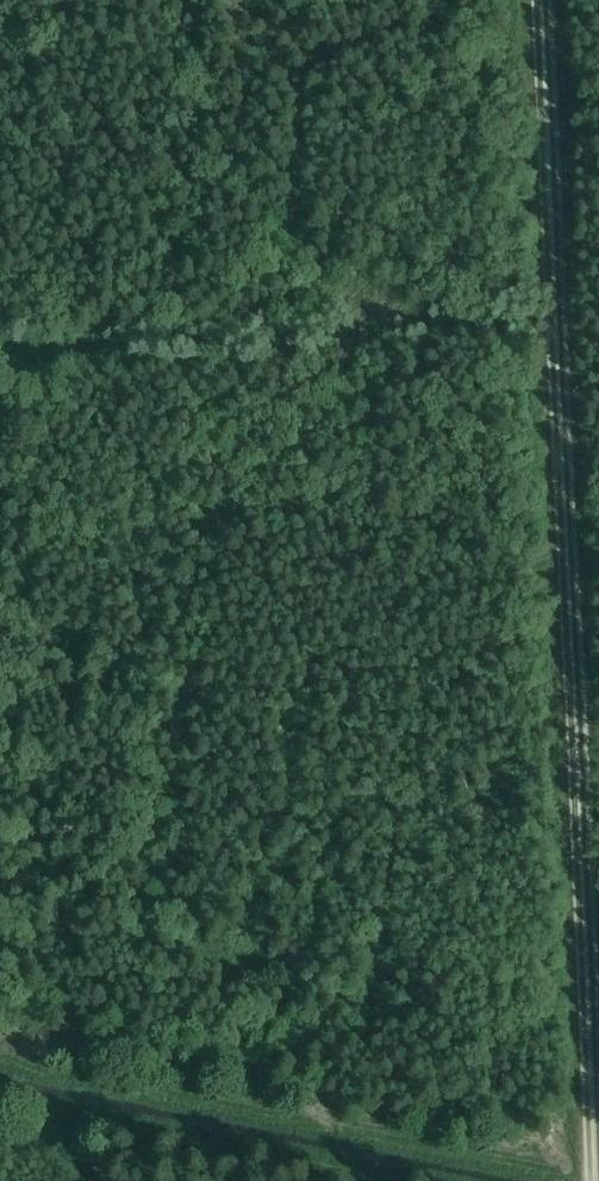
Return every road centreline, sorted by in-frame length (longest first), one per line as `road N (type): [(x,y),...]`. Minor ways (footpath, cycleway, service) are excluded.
road 1 (track): [(591,1180),(536,0)]
road 2 (track): [(564,324),(99,352),(0,347)]
road 3 (track): [(397,1180),(0,1103)]

